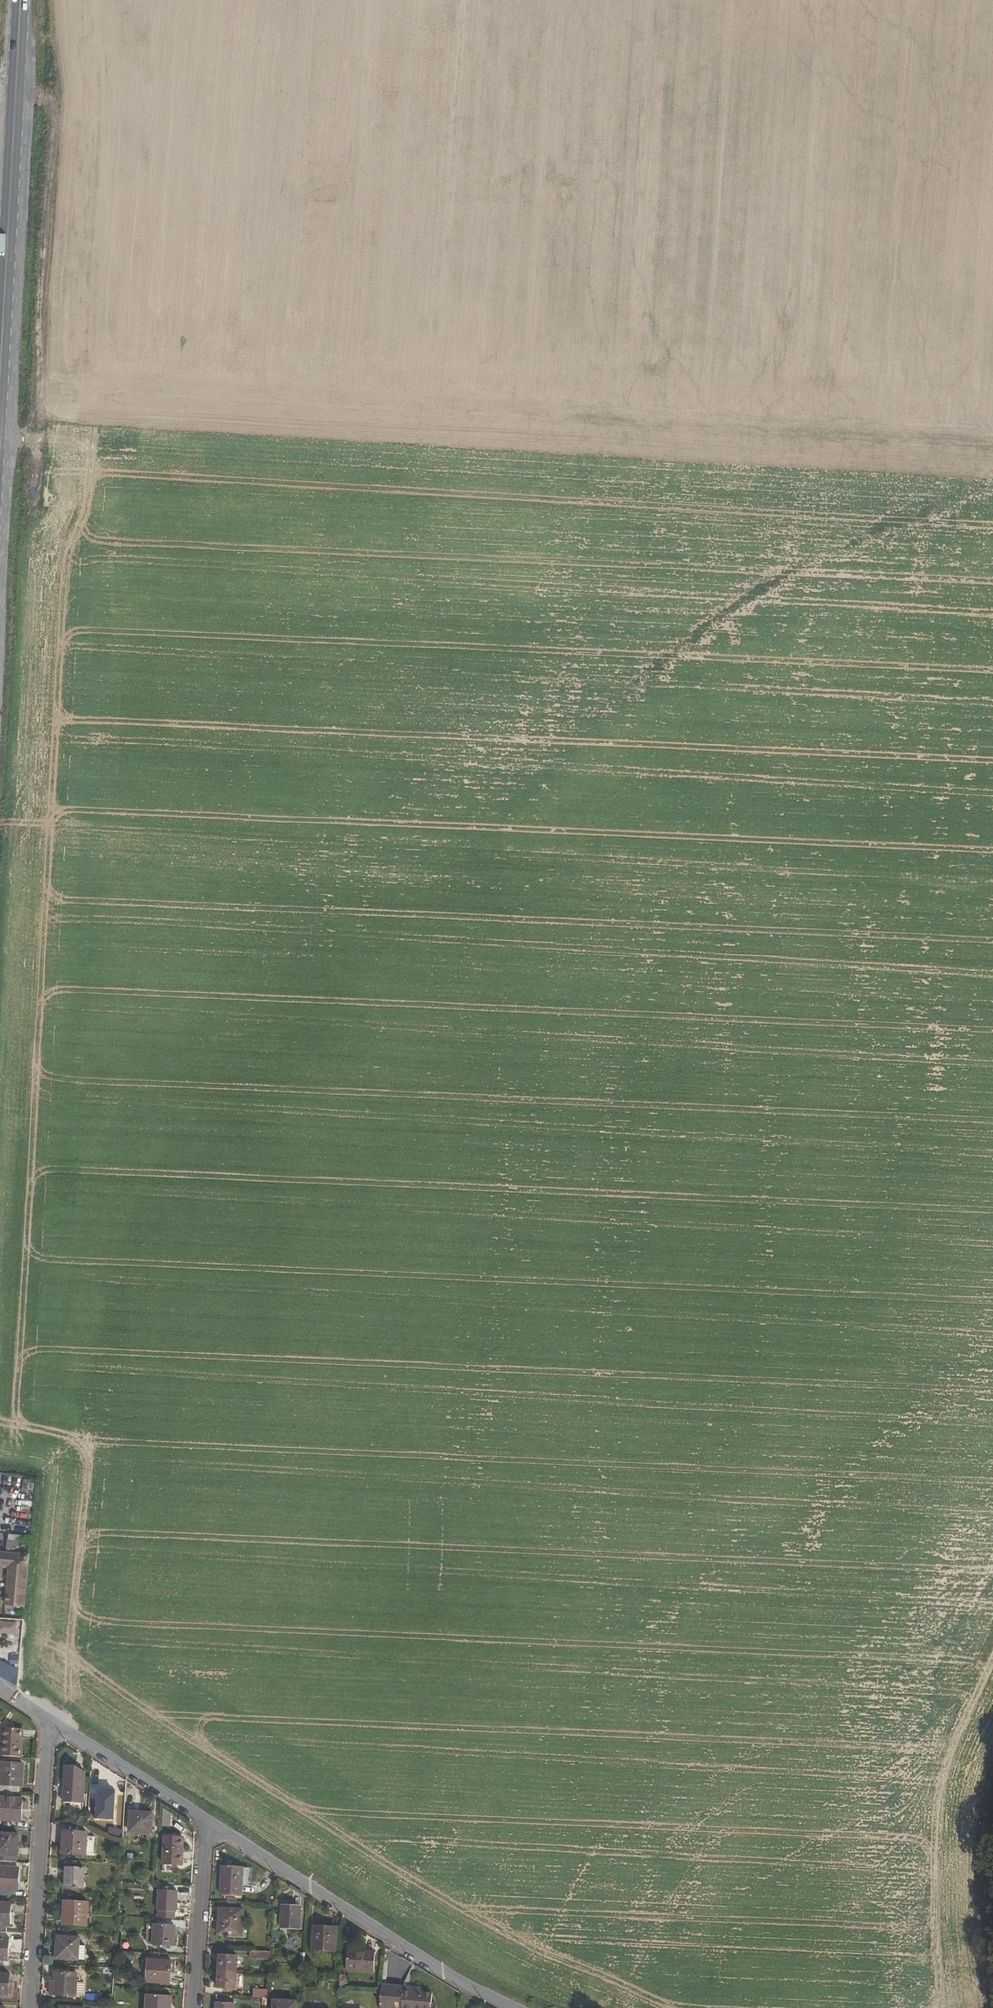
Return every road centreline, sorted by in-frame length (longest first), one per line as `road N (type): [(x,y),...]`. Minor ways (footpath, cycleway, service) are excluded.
road 1 (primary): [(0,397),(25,0)]
road 2 (residential): [(515,2007),(431,1965),(201,1819)]
road 3 (residential): [(45,1718),(28,2007)]
road 4 (residential): [(188,2007),(201,1819)]
road 5 (residential): [(201,1819),(45,1718)]

